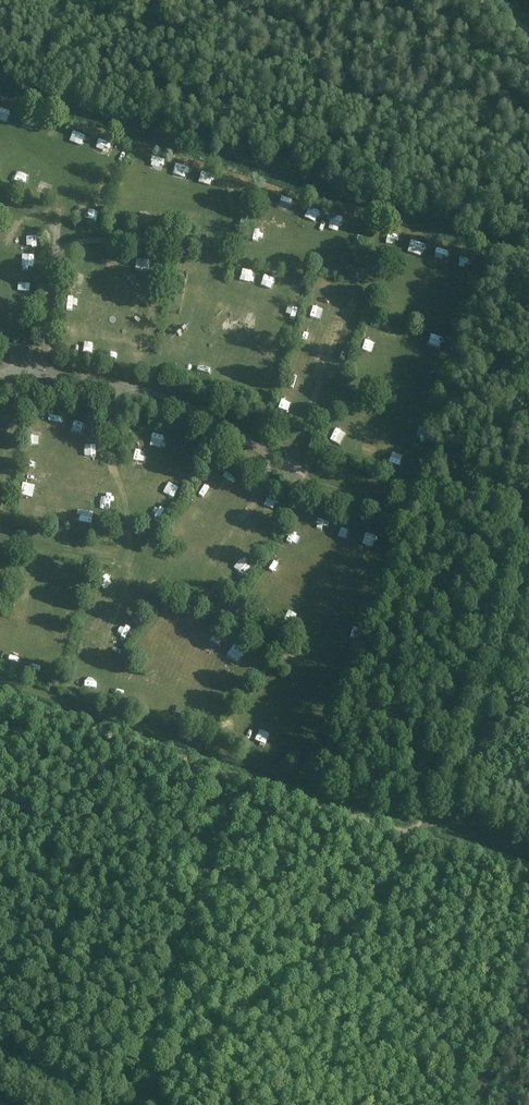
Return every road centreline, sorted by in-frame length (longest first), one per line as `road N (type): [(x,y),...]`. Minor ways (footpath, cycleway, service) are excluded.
road 1 (track): [(415,835),(0,700)]

